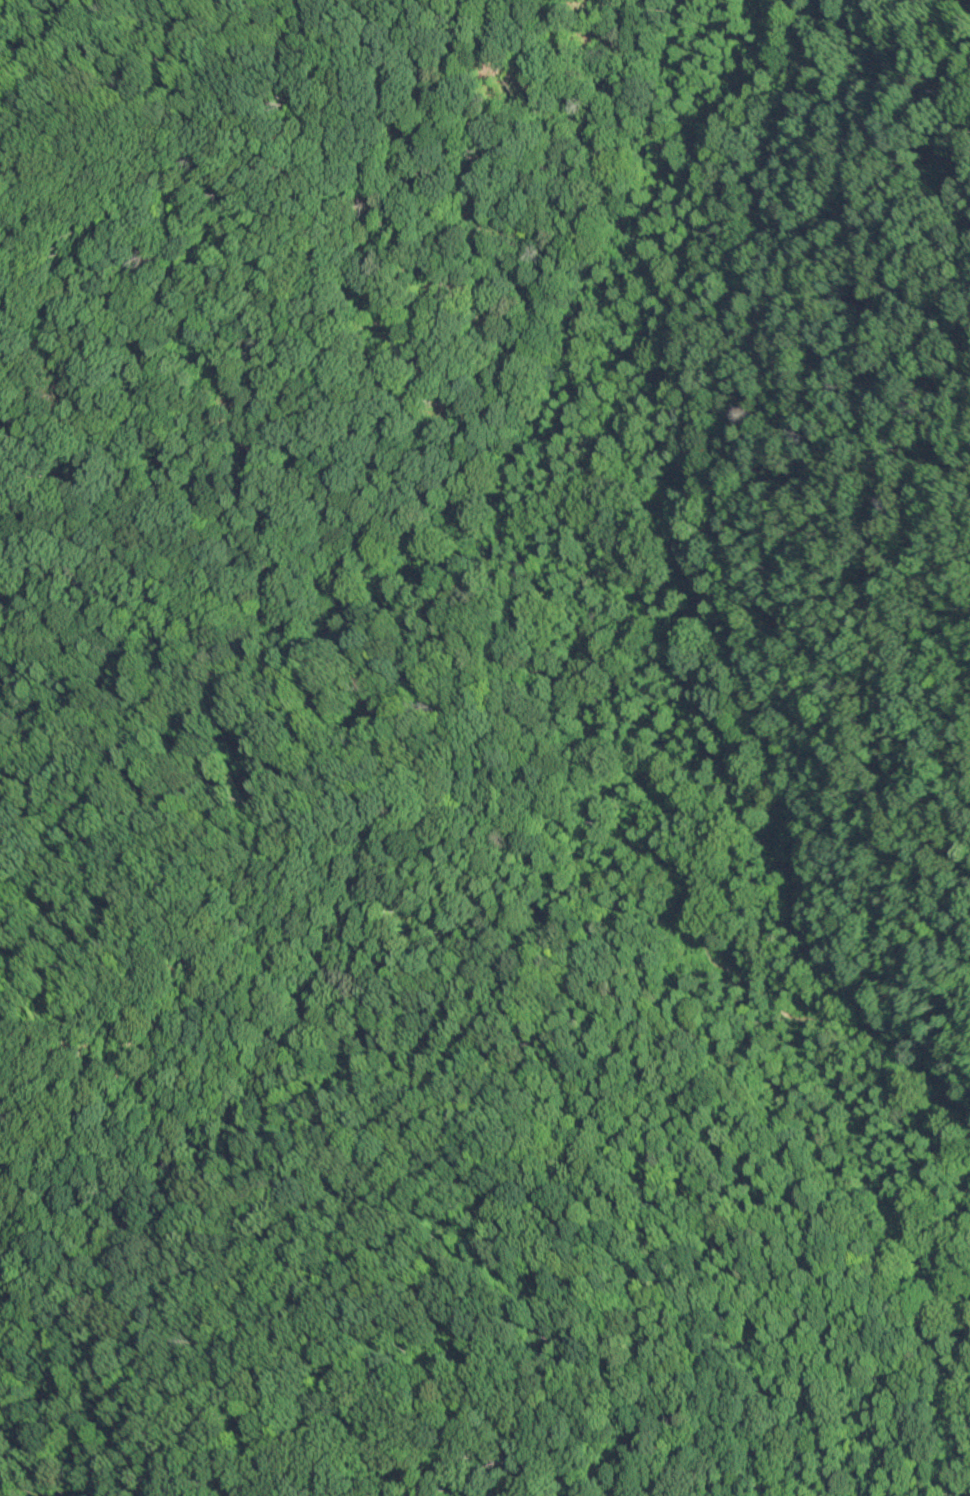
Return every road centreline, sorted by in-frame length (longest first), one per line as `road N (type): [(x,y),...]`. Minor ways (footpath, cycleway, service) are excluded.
road 1 (track): [(969,1136),(815,905),(718,602),(680,445),(739,222),(753,0)]

